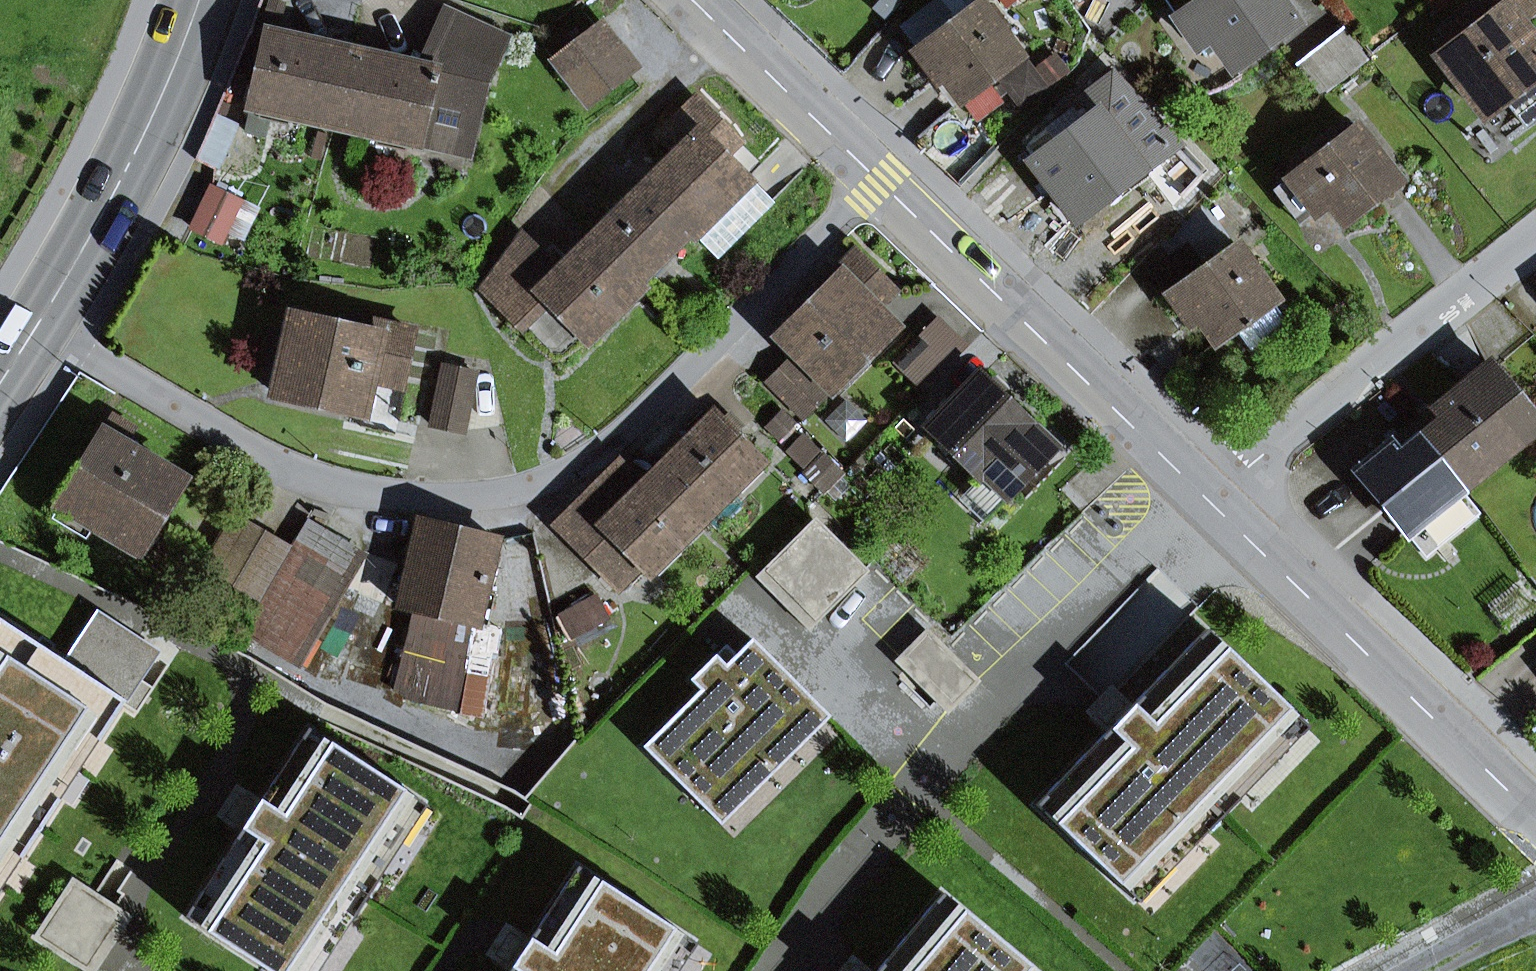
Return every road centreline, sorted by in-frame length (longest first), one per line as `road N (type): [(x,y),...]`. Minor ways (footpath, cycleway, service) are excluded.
road 1 (residential): [(34,327),(305,479),(377,498),(453,499),(523,486),(616,440),(837,222),(864,168)]
road 2 (residential): [(1206,500),(991,701),(831,886),(776,970)]
road 3 (tertiary): [(1206,500),(864,168)]
road 4 (tertiary): [(1535,818),(1206,500)]
road 5 (residential): [(1535,243),(1206,500)]
road 6 (primary): [(34,327),(108,203),(199,0)]
road 7 (tertiary): [(864,168),(694,0)]
road 8 (unclassified): [(1425,970),(1535,911)]

